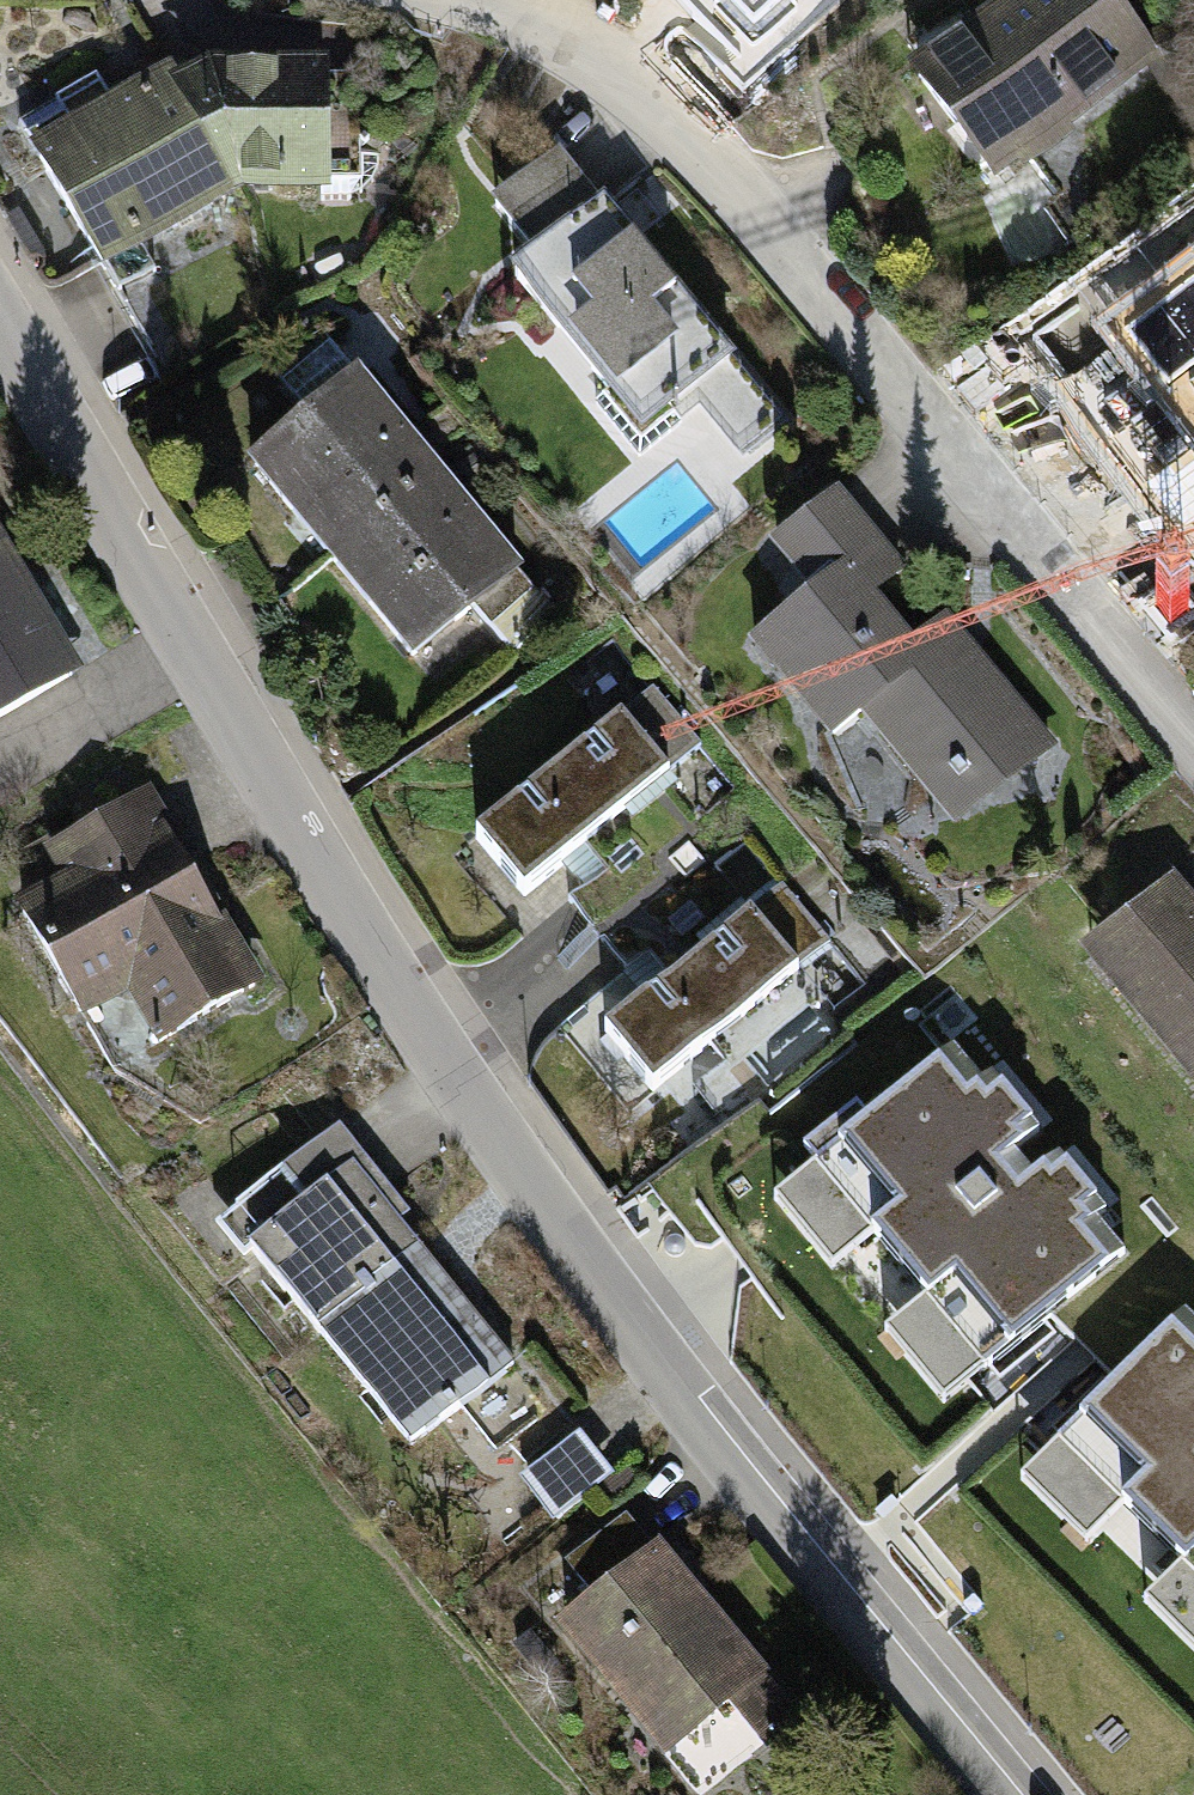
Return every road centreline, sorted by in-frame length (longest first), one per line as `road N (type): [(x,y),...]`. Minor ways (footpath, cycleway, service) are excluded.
road 1 (residential): [(0,326),(364,956),(704,1450),(996,1794)]
road 2 (residential): [(493,0),(653,93),(1193,734)]

